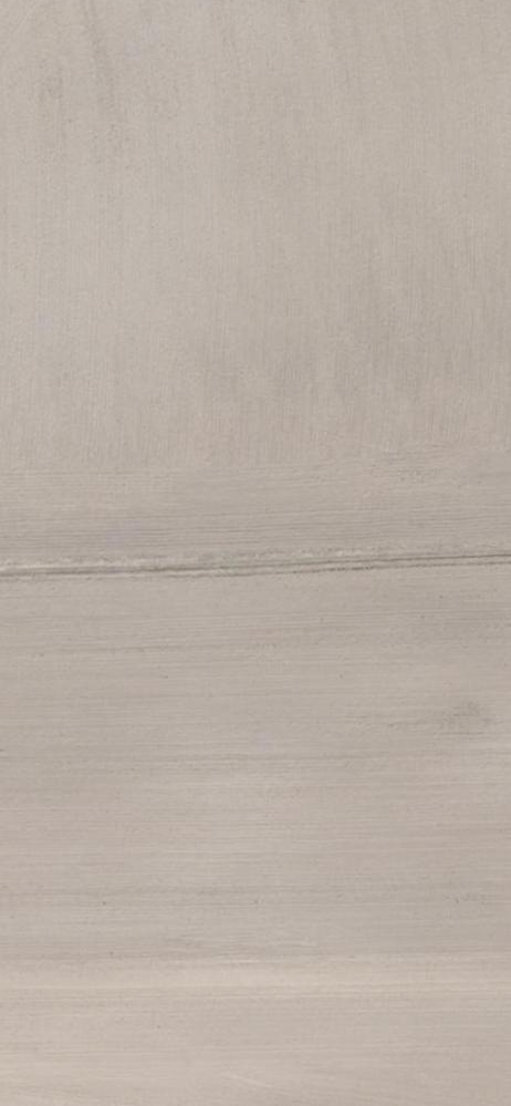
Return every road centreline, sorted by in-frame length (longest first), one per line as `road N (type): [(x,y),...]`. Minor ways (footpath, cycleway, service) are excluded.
road 1 (track): [(0,499),(510,477)]

